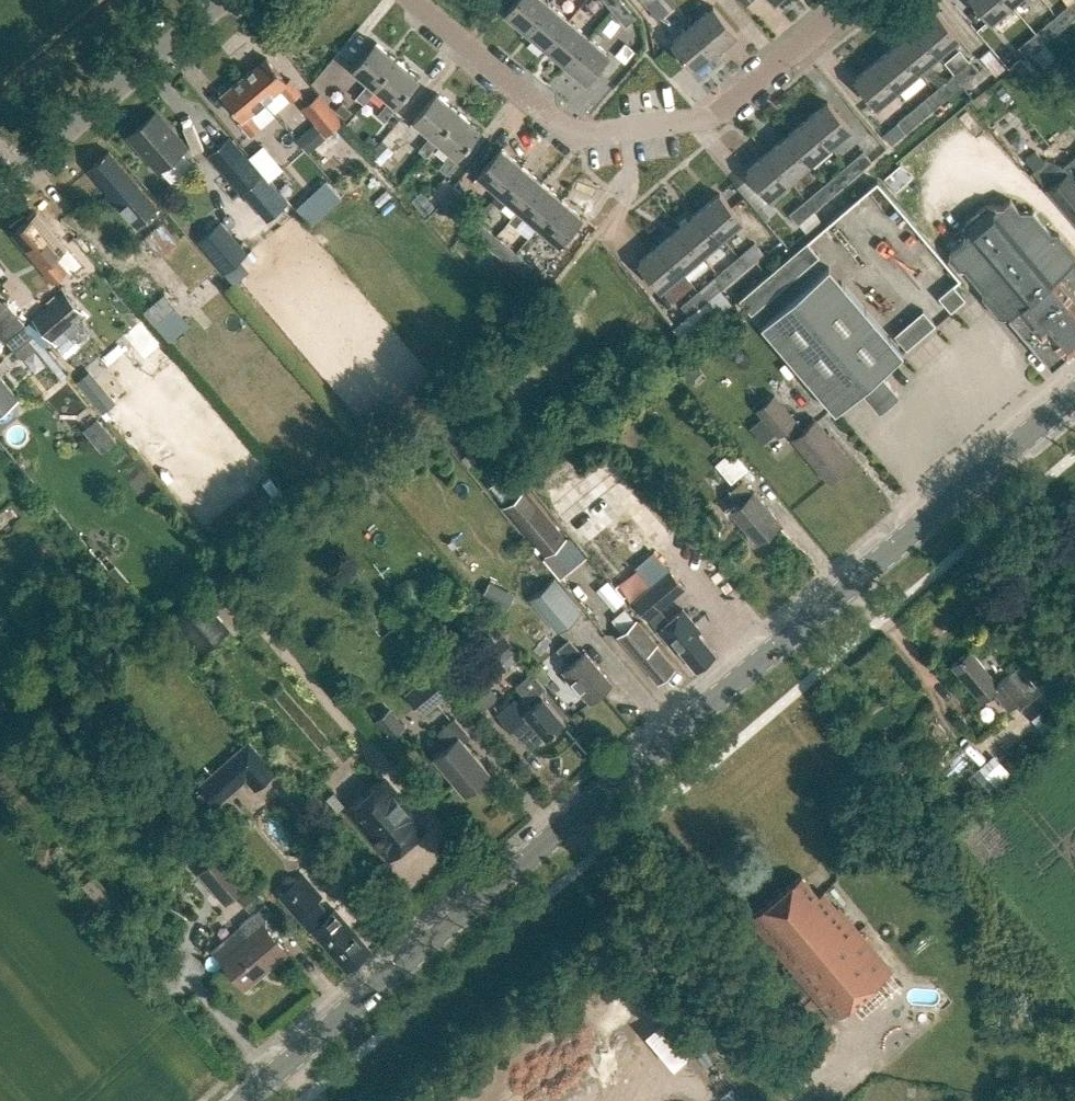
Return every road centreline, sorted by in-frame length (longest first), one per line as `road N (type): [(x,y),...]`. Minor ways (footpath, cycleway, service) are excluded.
road 1 (tertiary): [(242,1100),(1074,393)]
road 2 (residential): [(418,0),(567,127),(600,134),(716,116),(856,0)]
road 3 (unclassified): [(0,193),(223,0)]

